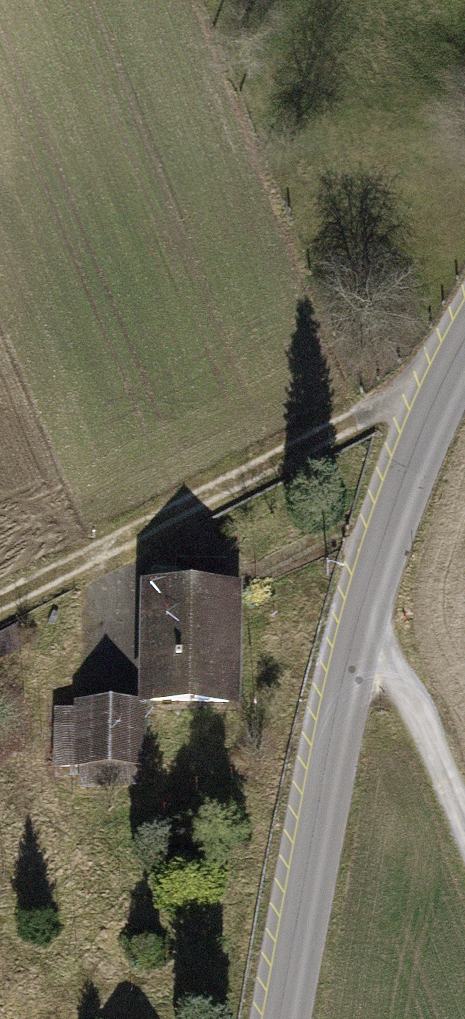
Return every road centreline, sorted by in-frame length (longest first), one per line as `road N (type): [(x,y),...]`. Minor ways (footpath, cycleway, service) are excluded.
road 1 (track): [(448,379),(0,599)]
road 2 (secondary): [(280,1018),(356,652)]
road 3 (secondary): [(356,652),(397,508),(464,351)]
road 4 (residential): [(356,652),(382,660),(412,702),(464,836)]

